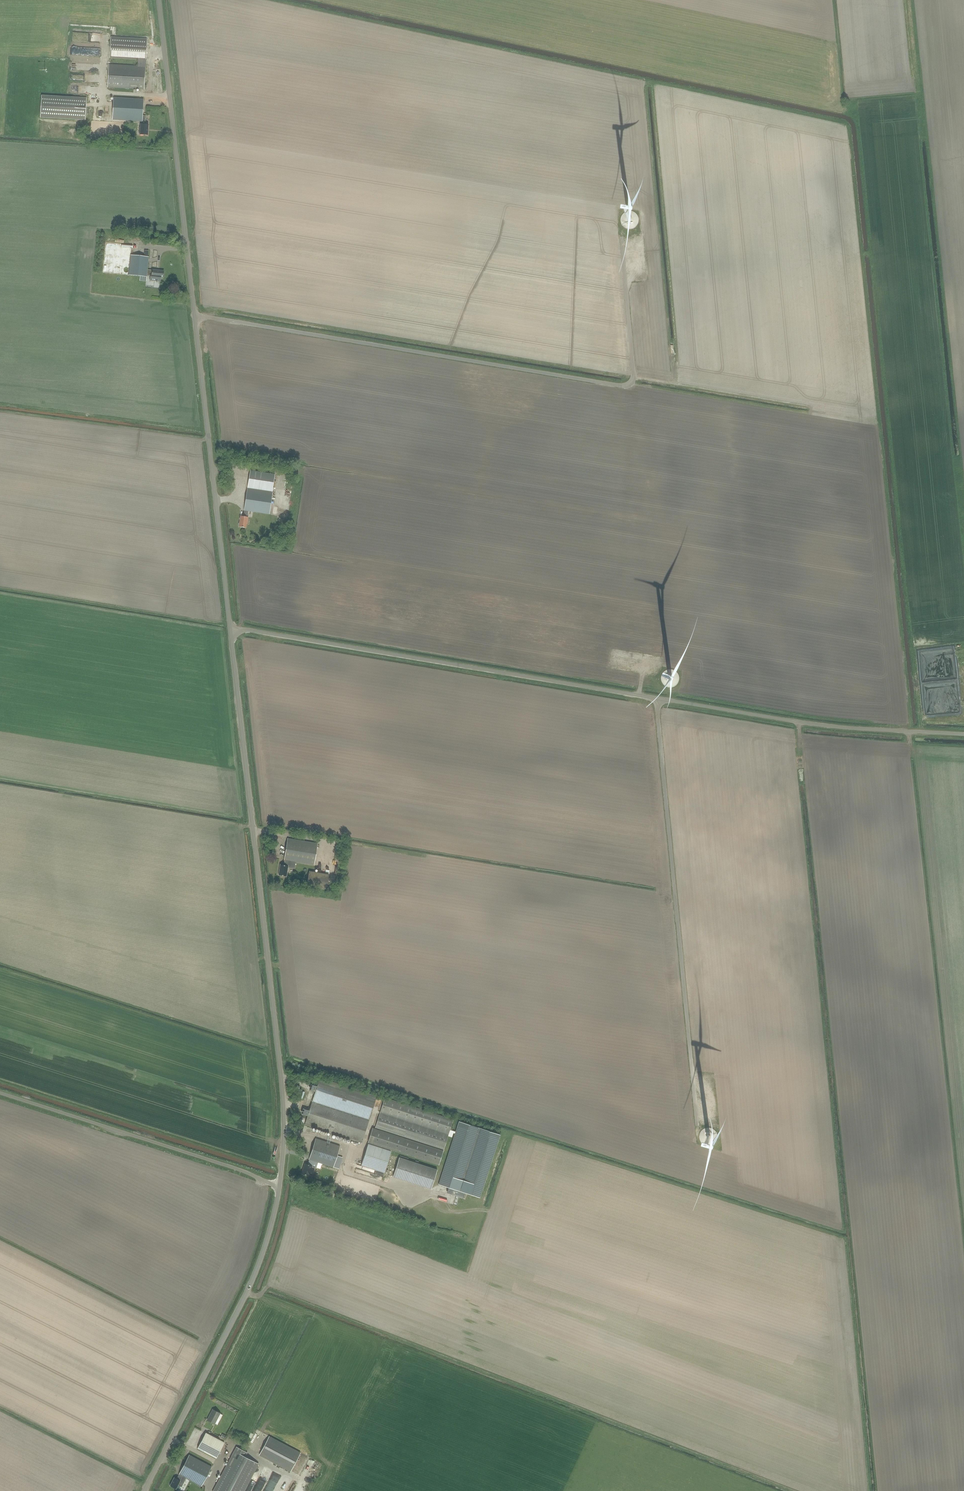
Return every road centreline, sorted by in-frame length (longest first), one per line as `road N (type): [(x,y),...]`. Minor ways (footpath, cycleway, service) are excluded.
road 1 (unclassified): [(145,1490),(250,1283),(281,1174),(273,992),(230,627)]
road 2 (unclassified): [(963,734),(804,723),(230,627)]
road 3 (unclassified): [(230,627),(158,0)]

